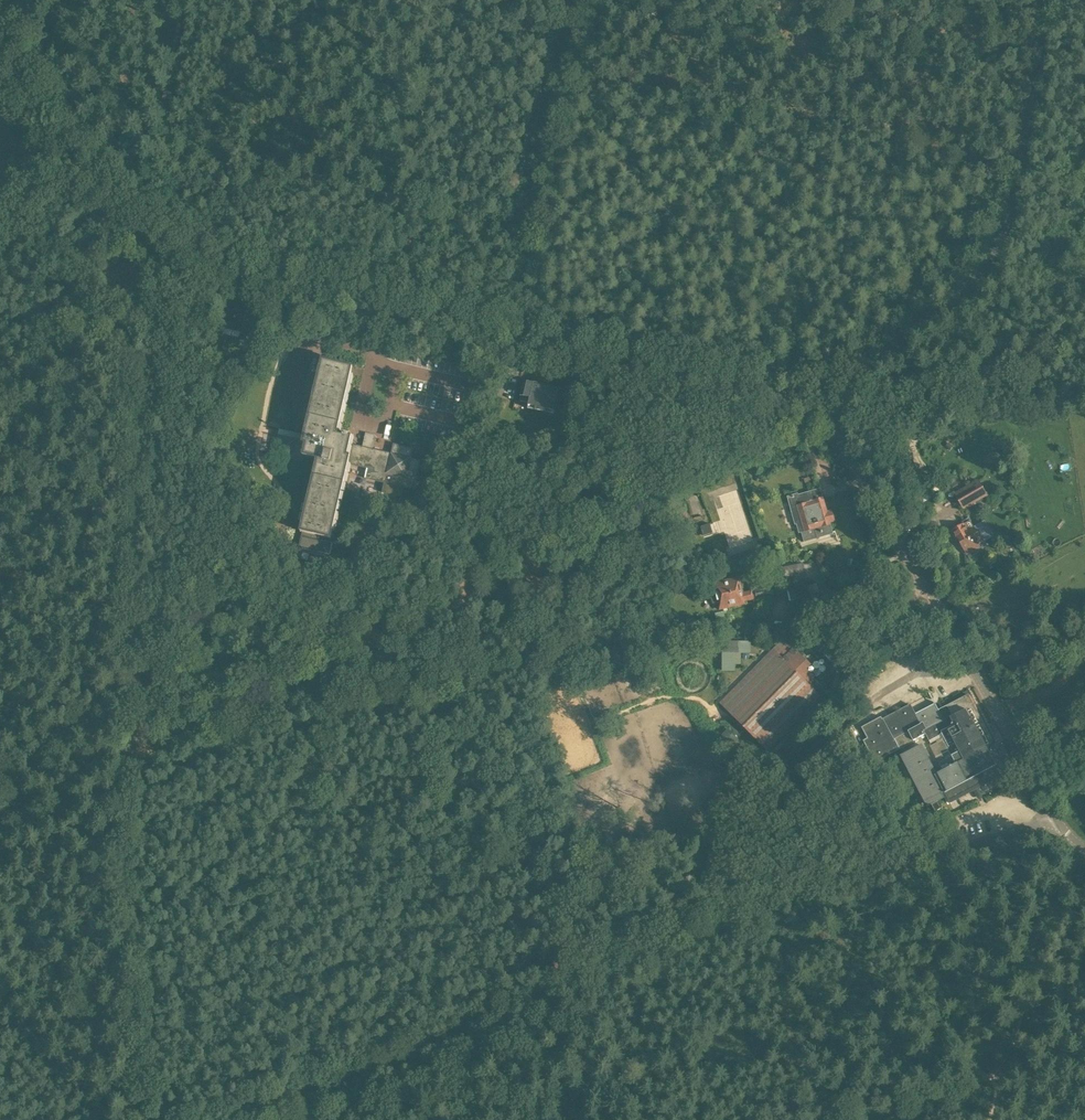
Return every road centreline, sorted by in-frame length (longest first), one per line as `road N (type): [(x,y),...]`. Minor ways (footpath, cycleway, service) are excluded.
road 1 (tertiary): [(833,426),(783,397),(175,250),(86,180),(0,37)]
road 2 (tertiary): [(245,1119),(645,956),(1056,820)]
road 3 (tertiary): [(833,426),(860,384),(967,287),(998,242),(1048,0)]
road 4 (tertiary): [(1056,820),(833,426)]
road 5 (track): [(593,0),(528,336)]
road 6 (track): [(809,405),(793,423),(593,520),(583,564)]
road 7 (track): [(182,0),(148,183),(123,216)]

